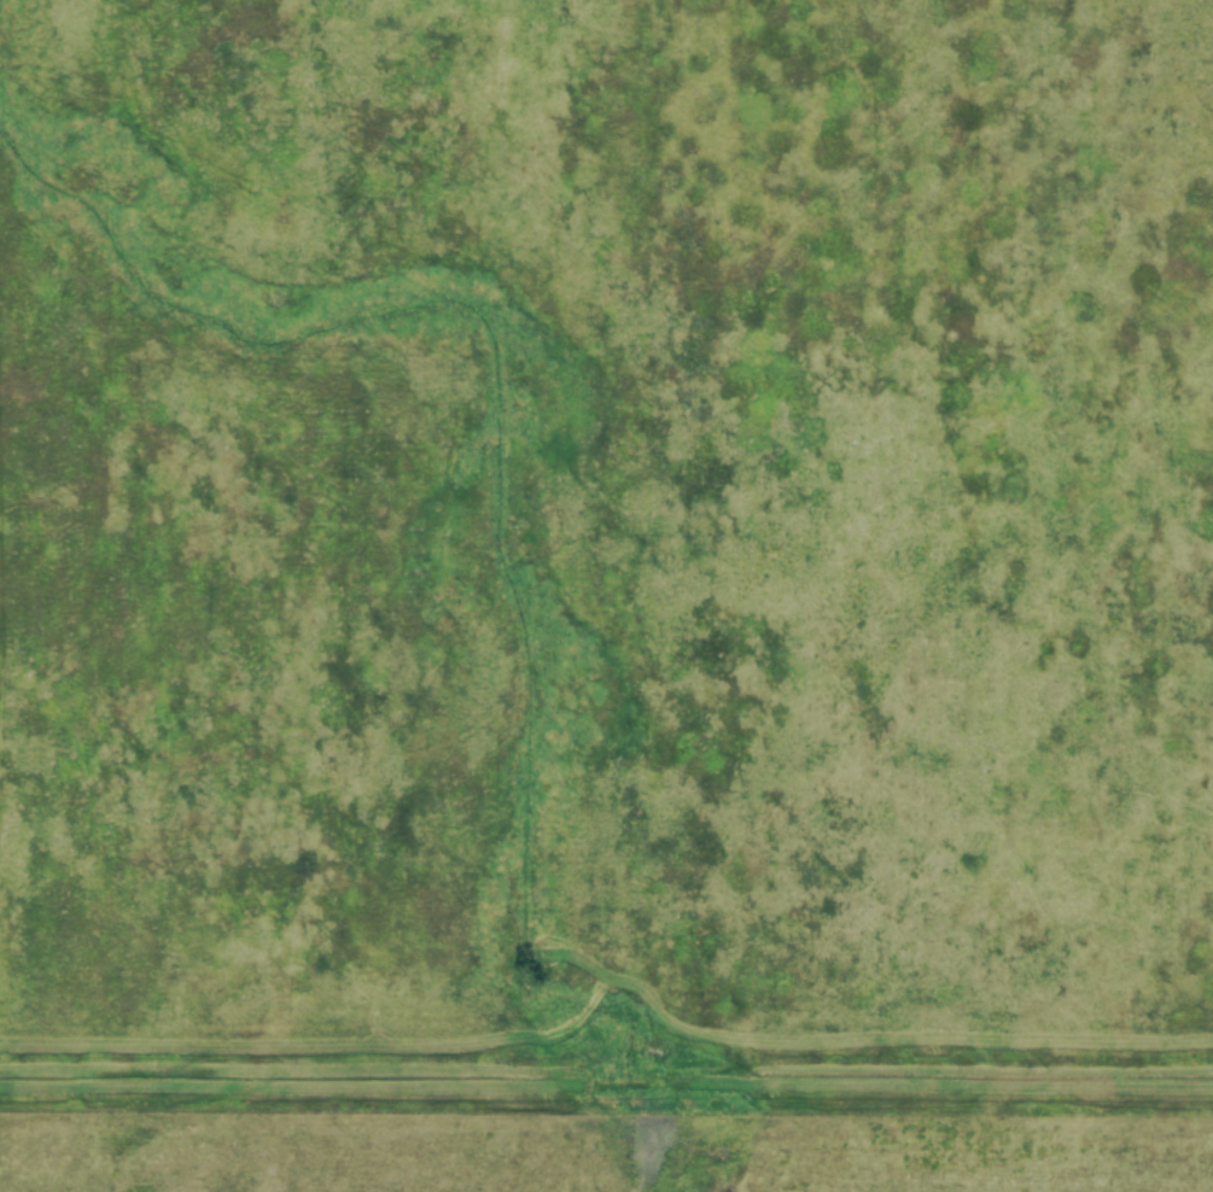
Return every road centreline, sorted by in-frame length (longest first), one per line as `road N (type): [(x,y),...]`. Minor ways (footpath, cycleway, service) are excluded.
road 1 (residential): [(1212,1075),(0,1082)]

